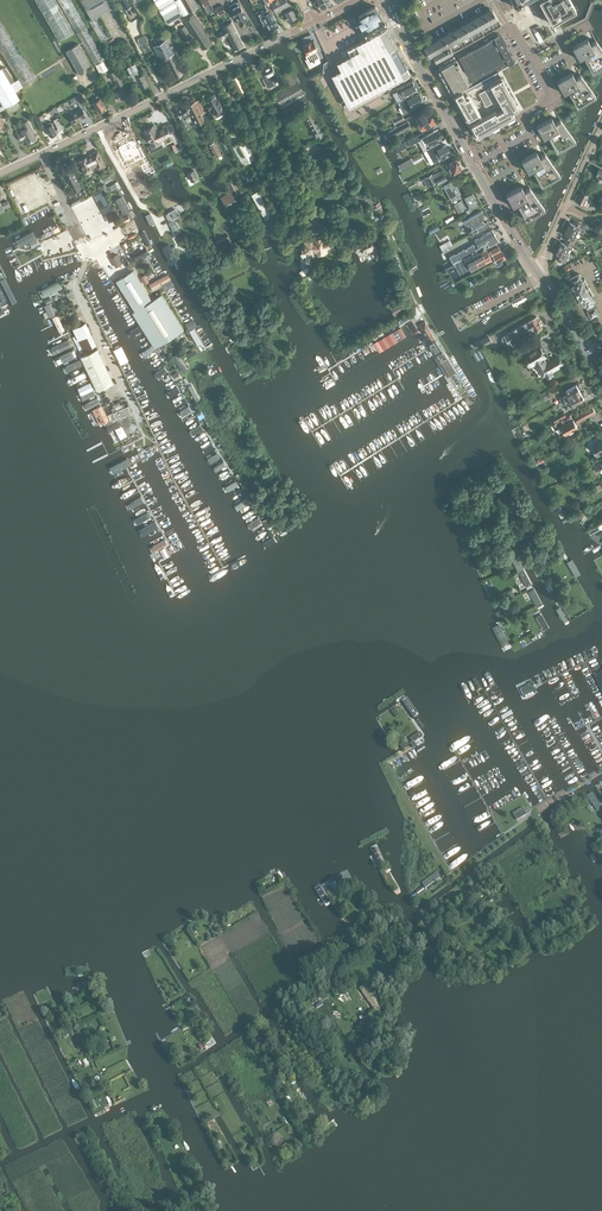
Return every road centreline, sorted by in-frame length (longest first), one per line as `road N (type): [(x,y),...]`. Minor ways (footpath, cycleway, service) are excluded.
road 1 (unclassified): [(0,174),(314,22)]
road 2 (unclassified): [(422,72),(509,26),(529,55),(549,89),(546,105),(467,148)]
road 3 (residential): [(537,271),(601,124)]
road 4 (secondary): [(537,271),(467,148)]

